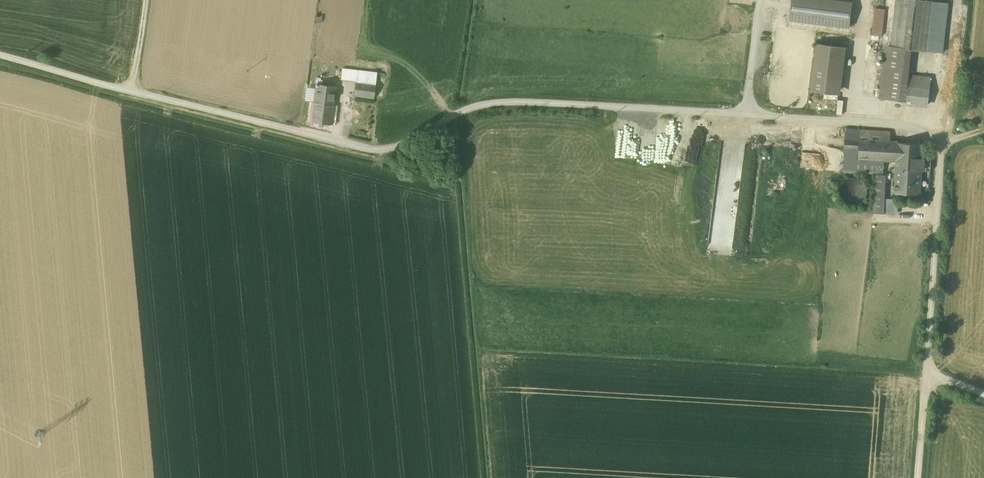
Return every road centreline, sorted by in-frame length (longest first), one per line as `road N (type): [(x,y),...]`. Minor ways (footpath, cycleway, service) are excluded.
road 1 (unclassified): [(133,87),(381,145),(499,98),(749,111)]
road 2 (unclassified): [(749,111),(914,124),(936,135),(944,171),(928,370)]
road 3 (unclassified): [(0,51),(133,87)]

